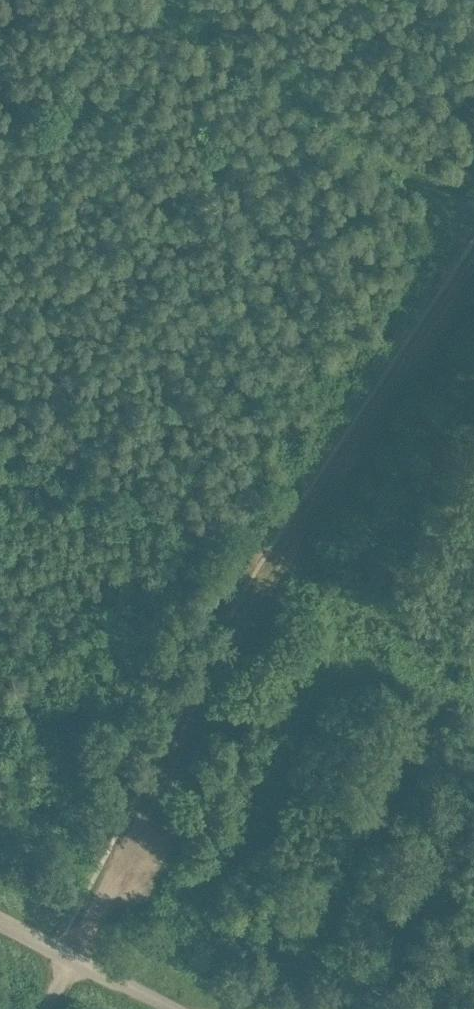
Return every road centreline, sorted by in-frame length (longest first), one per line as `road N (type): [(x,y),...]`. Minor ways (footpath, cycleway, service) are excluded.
road 1 (track): [(71,956),(237,629),(473,261)]
road 2 (track): [(473,228),(187,0)]

